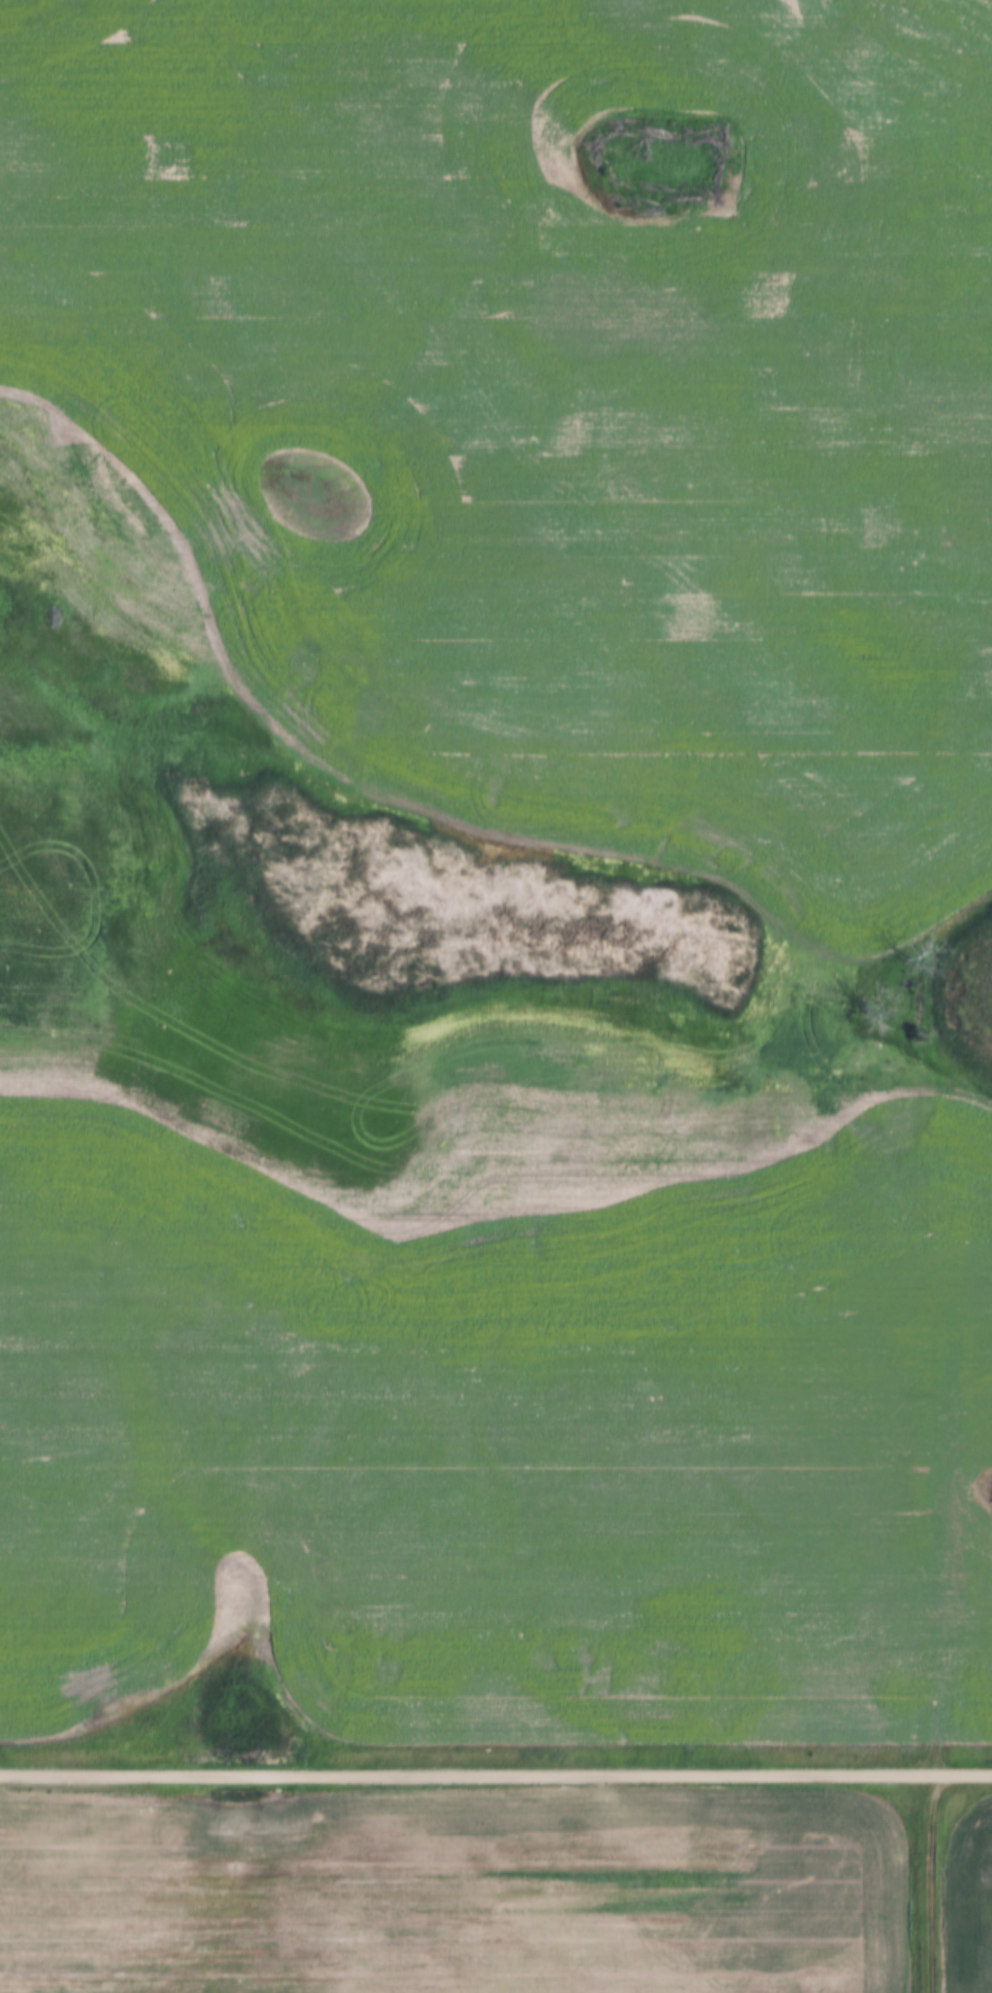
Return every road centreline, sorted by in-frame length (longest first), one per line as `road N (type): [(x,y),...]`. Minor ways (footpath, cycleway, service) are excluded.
road 1 (residential): [(991,1778),(0,1778)]

